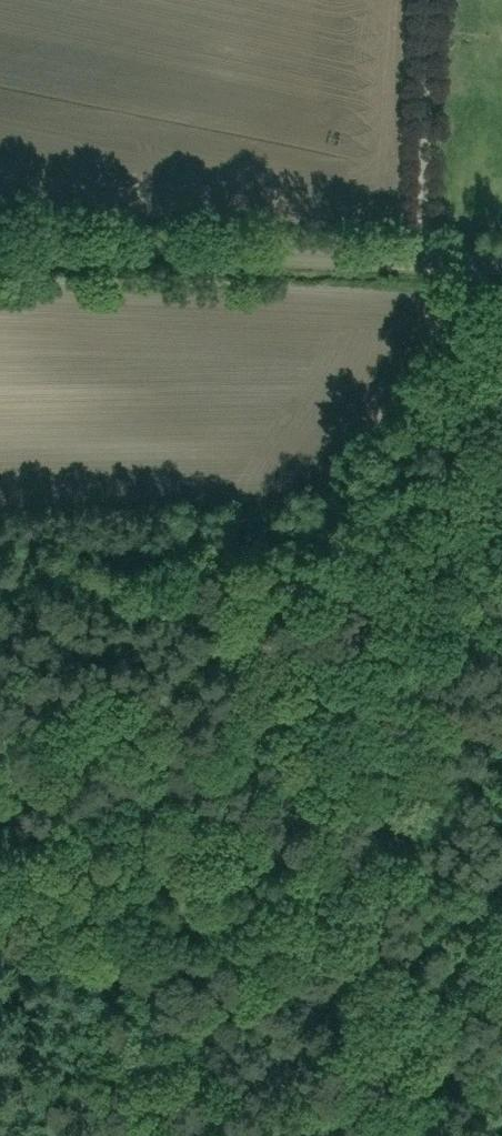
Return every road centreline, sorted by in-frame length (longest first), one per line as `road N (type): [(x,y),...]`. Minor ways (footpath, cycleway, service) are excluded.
road 1 (track): [(10,1135),(200,753),(461,263)]
road 2 (residential): [(0,242),(421,261)]
road 3 (track): [(0,774),(247,665)]
road 4 (residential): [(433,0),(421,261)]

